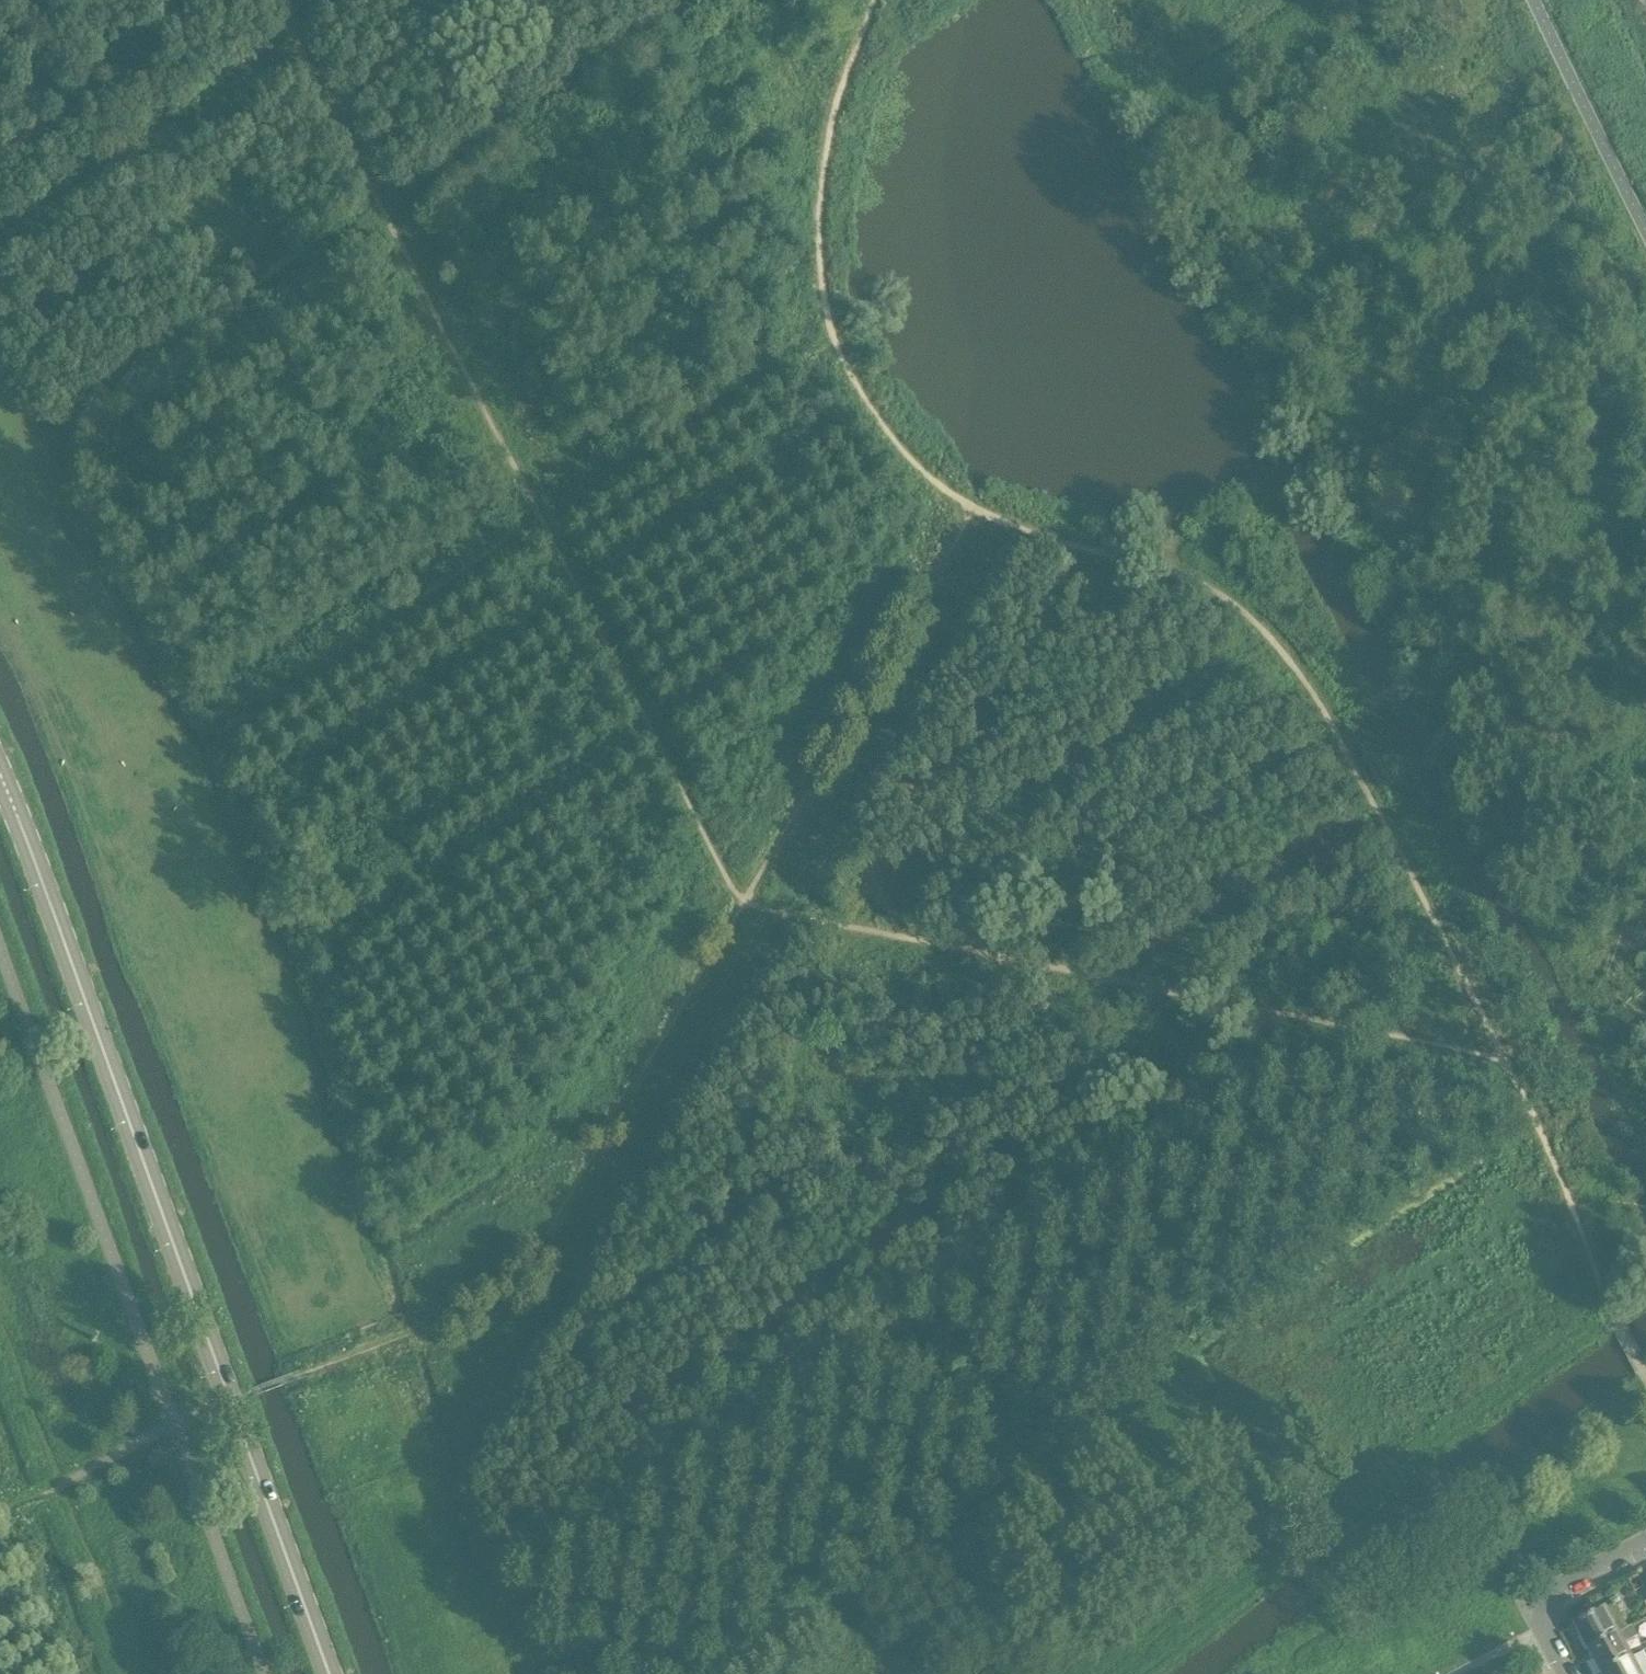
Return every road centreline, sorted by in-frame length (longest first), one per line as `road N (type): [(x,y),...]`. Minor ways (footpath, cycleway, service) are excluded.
road 1 (secondary): [(0,763),(332,1673)]
road 2 (residential): [(1568,1673),(1534,1606),(1645,1546)]

